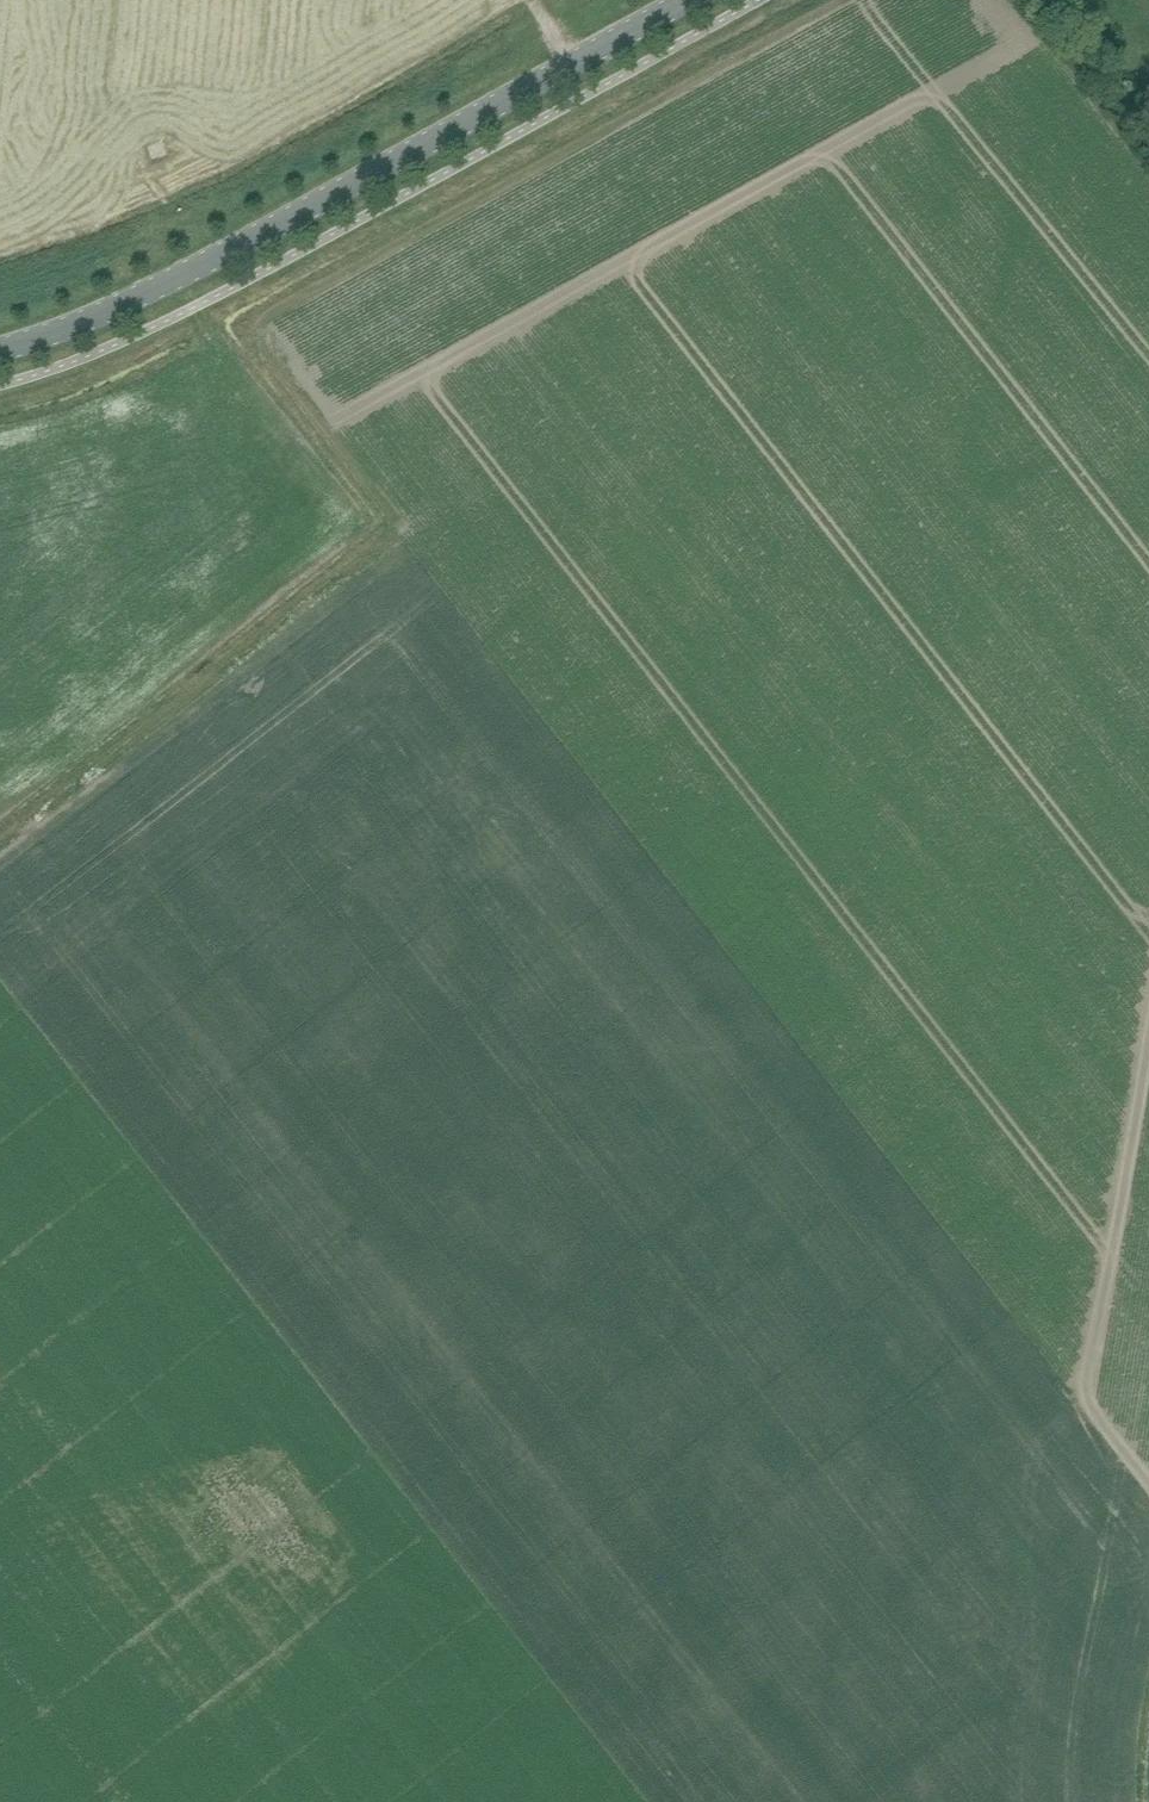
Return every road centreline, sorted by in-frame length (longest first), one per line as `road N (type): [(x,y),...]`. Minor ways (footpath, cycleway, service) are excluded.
road 1 (secondary): [(0,353),(193,272),(687,0)]

